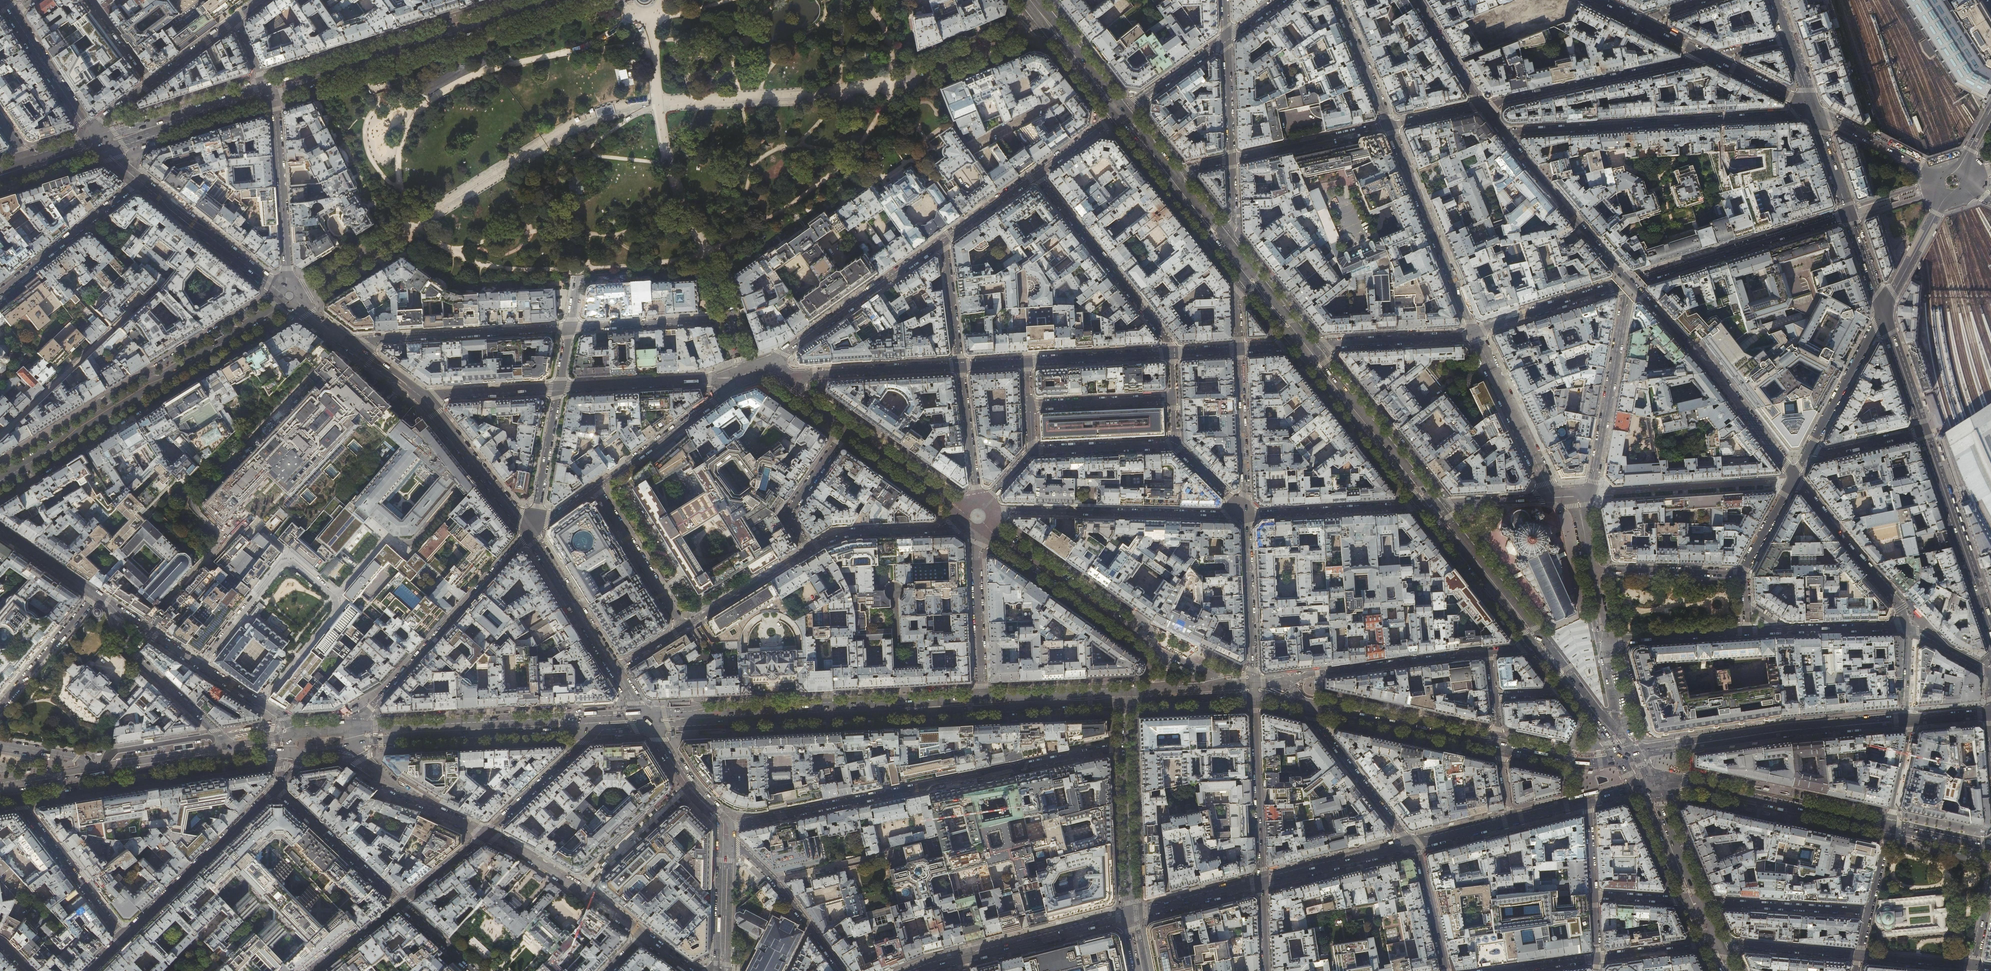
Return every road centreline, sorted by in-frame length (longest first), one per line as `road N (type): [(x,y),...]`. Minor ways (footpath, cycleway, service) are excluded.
road 1 (residential): [(1504,134),(1795,477)]
road 2 (residential): [(724,828),(1125,747)]
road 3 (primary): [(647,721),(982,704)]
road 4 (tertiary): [(0,481),(285,305)]
road 5 (residential): [(202,665),(279,567),(298,566),(336,597),(337,609),(261,704)]
road 6 (residential): [(1504,134),(1814,112)]
road 7 (primary): [(268,90),(552,0)]
road 8 (secondary): [(1628,755),(1909,719)]
road 9 (residential): [(530,531),(352,728)]
road 10 (residential): [(1246,515),(991,511)]
road 11 (primary): [(1889,827),(1668,781),(1642,784)]
road 12 (residential): [(1577,496),(1591,495),(1630,281)]
road 13 (residential): [(1708,57),(1482,106)]
road 14 (residential): [(1630,281),(1849,213)]
road 15 (residential): [(1389,125),(1475,333)]
road 16 (residential): [(1035,174),(1171,353)]
road 17 (residential): [(345,341),(569,328)]
road 18 (tertiary): [(1129,914),(916,970)]
road 19 (residential): [(944,239),(766,366)]
road 20 (residential): [(122,937),(275,787)]
road 21 (residential): [(155,288),(0,435)]
road 22 (tertiary): [(1162,648),(987,526)]
road 23 (secondary): [(1924,431),(1990,628)]
road 24 (residential): [(1489,653),(1287,682)]
road 25 (primary): [(1429,505),(1304,345)]
road 26 (primary): [(1304,705),(1500,747)]
road 27 (residential): [(1254,690),(1262,882)]
road 28 (primary): [(408,731),(600,723)]
road 29 (residential): [(6,787),(122,937)]
road 30 (residential): [(268,90),(288,278)]
road 31 (tertiary): [(486,835),(642,935)]
road 32 (residential): [(744,378),(595,488)]
road 33 (unclassified): [(724,828),(775,881),(841,970)]
road 34 (residential): [(1429,505),(1246,515)]
road 35 (residential): [(1475,333),(1553,497)]
road 36 (primary): [(96,145),(268,90)]
road 37 (tertiary): [(138,181),(279,292)]
road 38 (residential): [(781,376),(960,366)]
road 39 (residential): [(138,181),(0,291)]
road 40 (residential): [(1411,844),(1304,705)]
road 41 (residential): [(1246,515),(1254,690)]
road 42 (residential): [(976,530),(982,704)]
road 43 (residential): [(1696,902),(1869,912)]
road 44 (primary): [(1537,640),(1429,505)]
road 45 (tertiary): [(422,397),(530,531)]
road 46 (residential): [(275,787),(401,904)]
road 47 (residential): [(1304,345),(1475,333)]
road 48 (residential): [(1239,348),(1246,515)]
road 49 (residential): [(1129,914),(1125,747)]
road 50 (residential): [(595,488),(683,627)]
road 51 (residential): [(1475,333),(1630,281)]
road 52 (residential): [(1747,632),(1910,631)]
road 53 (tertiary): [(530,531),(615,669)]
road 54 (residential): [(809,549),(850,533),(967,525)]
road 55 (residential): [(729,319),(569,328)]
road 56 (tertiary): [(352,749),(396,787),(486,835)]
road 57 (residential): [(486,835),(600,723)]
road 58 (residential): [(1883,312),(1809,450)]
road 59 (tertiary): [(1411,844),(1262,882)]
road 60 (residential): [(1742,573),(1590,569)]
road 61 (tertiary): [(558,388),(709,380)]
road 62 (residential): [(683,627),(809,549)]
road 63 (residential): [(96,594),(0,706)]
road 64 (residential): [(1713,943),(1859,955)]
road 65 (residential): [(530,531),(558,388)]
road 66 (residential): [(1026,362),(1171,353)]
road 67 (primary): [(87,773),(230,749)]
road 68 (residential): [(1173,399),(1029,405)]
road 69 (residential): [(1031,450),(1175,445)]
road 70 (residential): [(848,429),(789,513),(809,549)]
road 71 (tertiary): [(965,512),(848,429)]
road 72 (residential): [(1605,642),(1747,632)]
road 73 (tertiary): [(721,970),(724,828)]
road 74 (primary): [(982,704),(1123,697)]
road 75 (residential): [(977,503),(960,366)]
road 76 (residential): [(920,73),(1047,20)]
road 77 (secondary): [(1938,171),(1814,112)]
road 78 (tertiary): [(88,130),(13,15)]
road 79 (tertiary): [(1262,882),(1129,914)]
road 80 (tertiary): [(422,397),(558,388)]
road 81 (residential): [(132,655),(230,749)]
road 82 (residential): [(1337,0),(1389,125)]
road 83 (tertiary): [(724,828),(647,721)]
road 84 (residential): [(1446,970),(1411,844)]
road 85 (residential): [(1226,37),(1120,113)]
road 86 (primary): [(1500,747),(1588,763),(1628,755)]
road 87 (secondary): [(1883,312),(1944,197)]
road 88 (primary): [(1696,902),(1642,784)]
road 89 (residential): [(960,366),(944,239)]
road 90 (secondary): [(1883,312),(1924,431)]
road 91 (residential): [(1417,0),(1482,106)]
road 92 (residential): [(1429,505),(1553,497)]
road 93 (residential): [(1226,37),(1231,159)]

